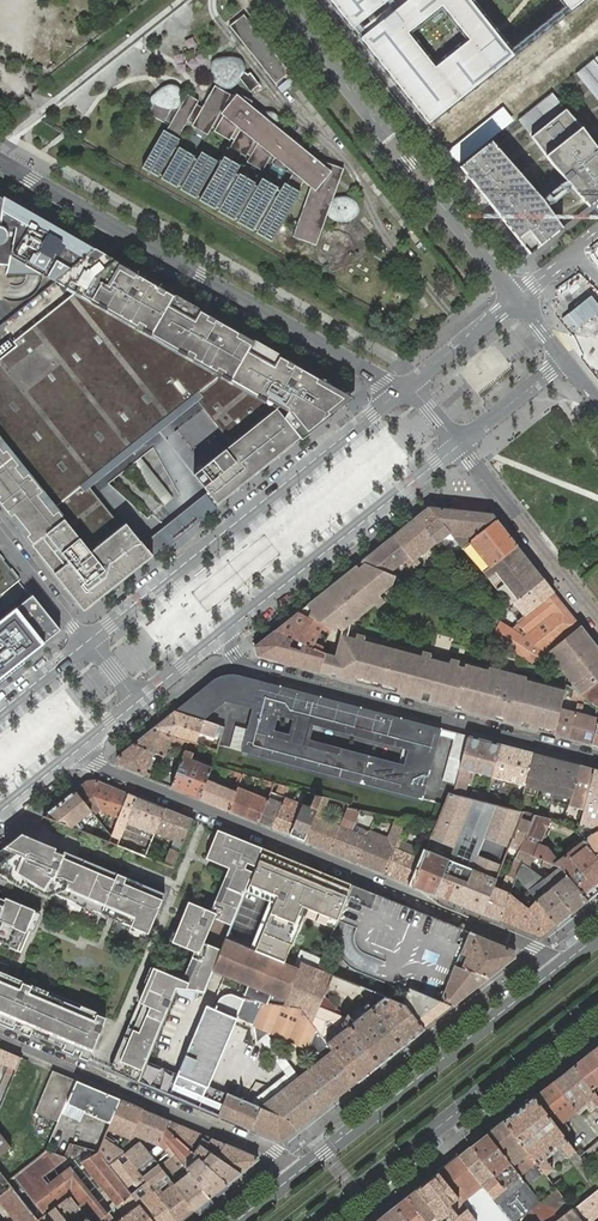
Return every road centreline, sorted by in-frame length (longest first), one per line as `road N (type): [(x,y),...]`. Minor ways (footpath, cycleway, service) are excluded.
road 1 (residential): [(556,969),(523,943),(97,765),(77,749)]
road 2 (residential): [(403,390),(0,162)]
road 3 (residential): [(597,761),(244,667),(220,636)]
road 4 (tertiary): [(403,390),(88,641)]
road 5 (residential): [(279,0),(517,299)]
road 6 (tertiary): [(319,1220),(597,1001)]
road 7 (tertiary): [(556,969),(294,1175)]
road 8 (residential): [(294,1175),(265,1147),(0,1038)]
road 9 (tertiary): [(220,636),(458,445)]
road 10 (residential): [(597,618),(458,445)]
road 11 (tertiary): [(517,299),(403,390)]
road 12 (residential): [(88,641),(0,536)]
road 13 (tertiary): [(458,445),(565,360)]

